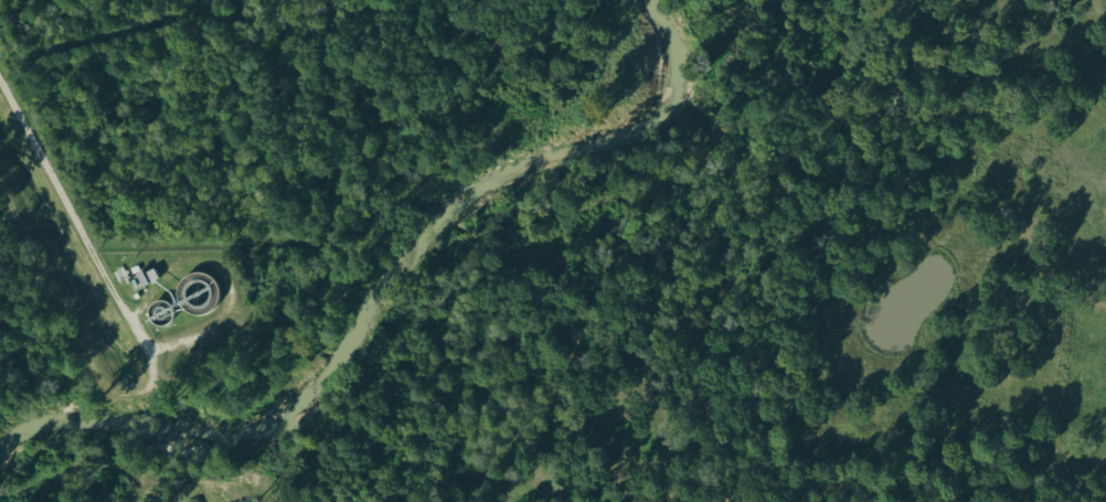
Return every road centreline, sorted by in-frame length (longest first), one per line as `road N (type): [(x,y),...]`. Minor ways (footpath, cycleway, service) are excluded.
road 1 (track): [(0,191),(100,376),(132,397),(145,391),(150,361),(0,90)]

